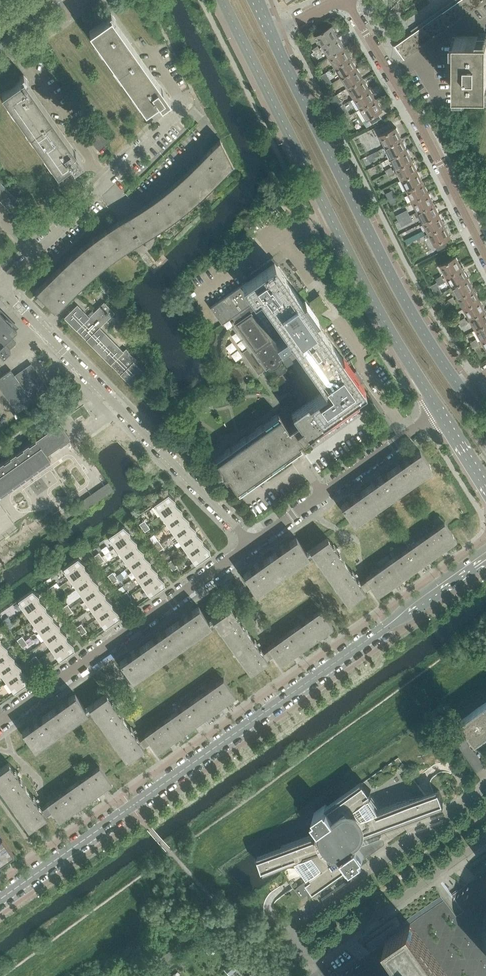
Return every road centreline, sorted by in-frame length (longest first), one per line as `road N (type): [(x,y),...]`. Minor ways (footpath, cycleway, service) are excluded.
road 1 (tertiary): [(0,899),(485,554)]
road 2 (residential): [(485,784),(292,918),(289,947),(305,959),(323,958),(485,839)]
road 3 (secondary): [(224,0),(353,262),(438,413)]
road 4 (secondary): [(465,391),(379,251),(271,31)]
road 5 (residential): [(0,288),(252,544)]
road 6 (residential): [(0,723),(252,544)]
road 7 (residential): [(485,258),(348,0)]
road 8 (residential): [(0,285),(183,109)]
road 9 (residential): [(252,544),(438,413)]

